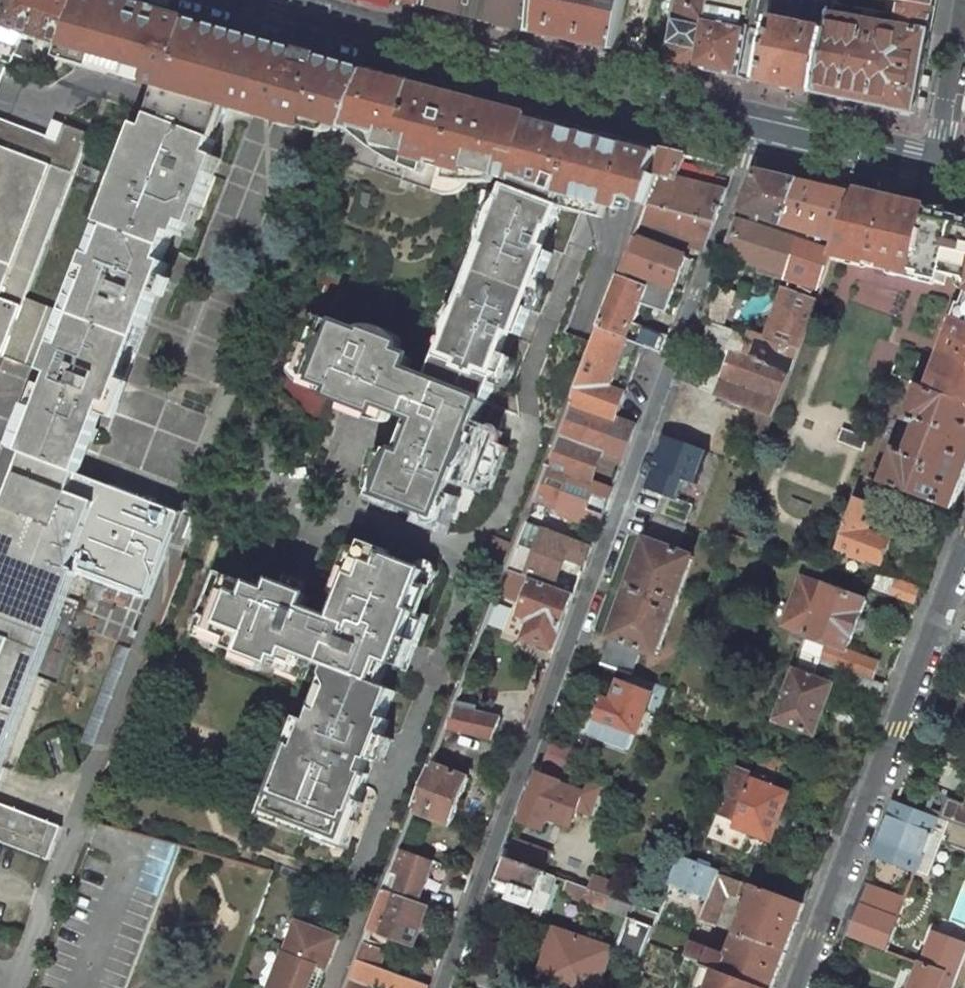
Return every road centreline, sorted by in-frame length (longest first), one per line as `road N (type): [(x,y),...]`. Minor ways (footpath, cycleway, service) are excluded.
road 1 (residential): [(443,987),(758,131)]
road 2 (residential): [(964,555),(800,987)]
road 3 (secondary): [(312,20),(758,131)]
road 4 (secondary): [(758,131),(937,171)]
road 5 (residential): [(964,17),(937,171)]

